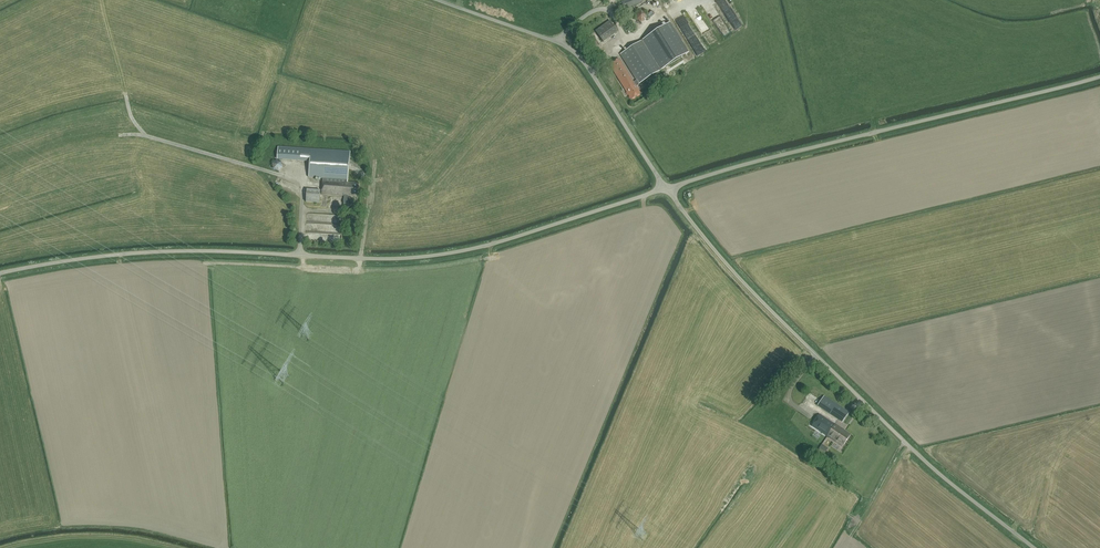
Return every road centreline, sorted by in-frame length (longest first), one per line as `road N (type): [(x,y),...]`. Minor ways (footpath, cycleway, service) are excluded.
road 1 (unclassified): [(0,282),(196,255),(445,255),(665,189)]
road 2 (unclassified): [(1035,547),(921,459),(735,273),(665,189)]
road 3 (unclassified): [(665,189),(1099,77)]
road 4 (unclassified): [(665,189),(577,53),(438,0)]

